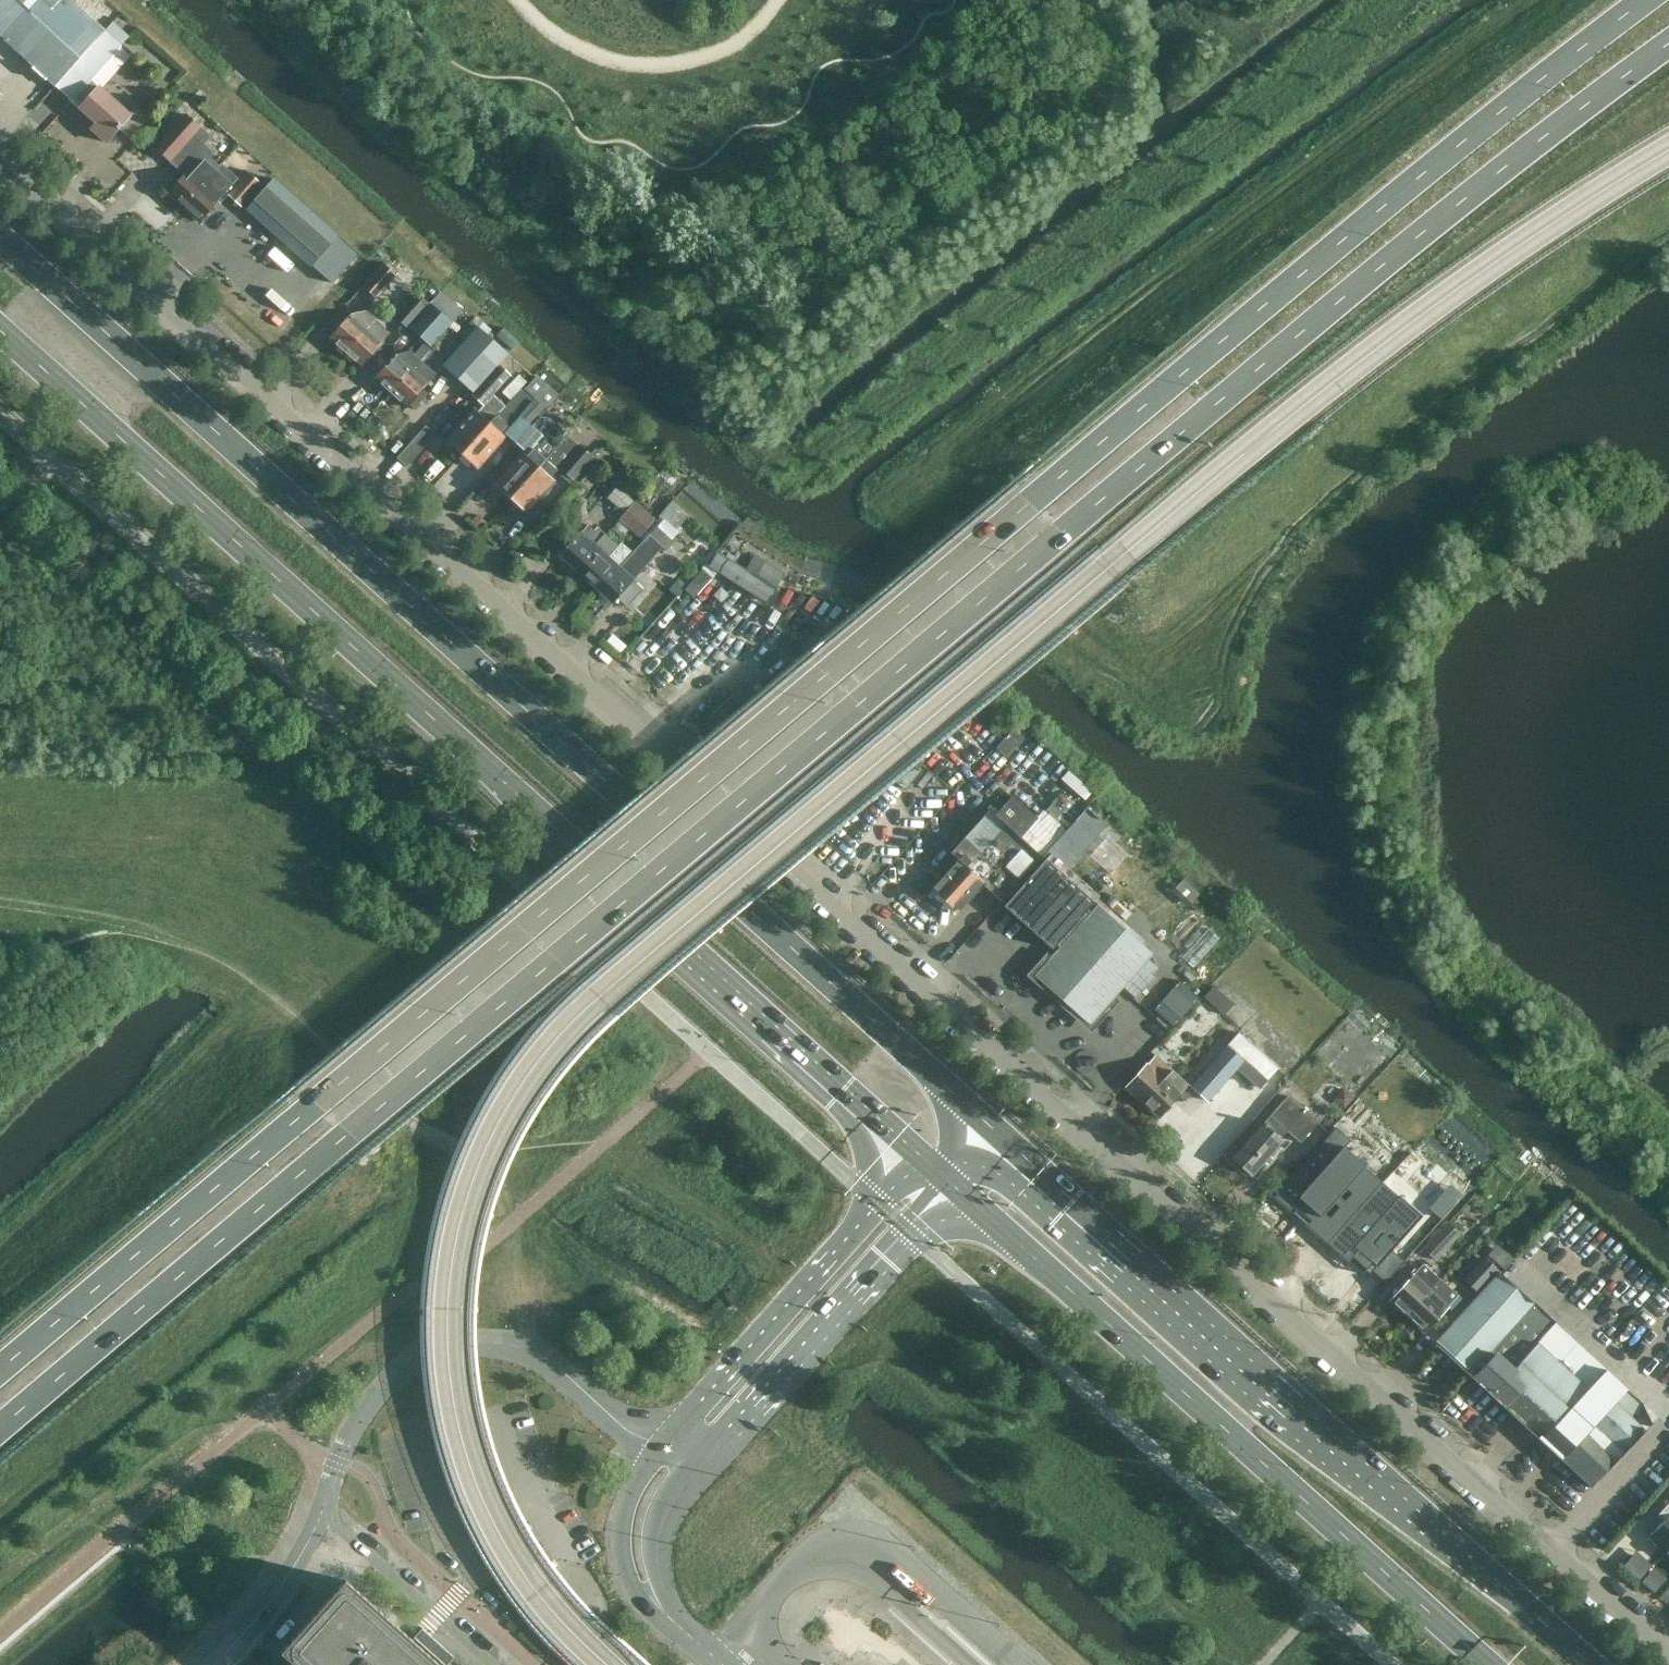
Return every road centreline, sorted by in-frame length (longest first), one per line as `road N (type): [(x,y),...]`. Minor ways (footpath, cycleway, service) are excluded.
road 1 (unclassified): [(1668,1661),(847,923),(653,737),(0,162)]
road 2 (trunk): [(0,1434),(1285,346),(1557,124),(1668,45)]
road 3 (trunk): [(1650,0),(1238,322),(0,1371)]
road 4 (trunk): [(986,1125),(0,231)]
road 5 (trunk): [(0,323),(924,1159)]
road 6 (trunk): [(1593,1664),(986,1125)]
road 7 (trunk): [(957,1189),(1484,1664)]
road 8 (unclassified): [(924,1159),(657,1448)]
road 9 (unclassified): [(693,1475),(957,1189)]
road 10 (unclassified): [(657,1448),(626,1507),(619,1550),(640,1602),(717,1664)]
road 11 (unclassified): [(327,1496),(371,1395),(407,1361),(445,1345),(489,1341)]
road 12 (unclassified): [(490,1664),(338,1518),(327,1496)]
road 13 (unclassified): [(717,1664),(669,1601),(660,1564),(662,1523),(693,1475)]
road 14 (unclassified): [(214,1664),(290,1572),(327,1496)]
road 15 (unclassified): [(657,1448),(545,1354),(489,1341)]

